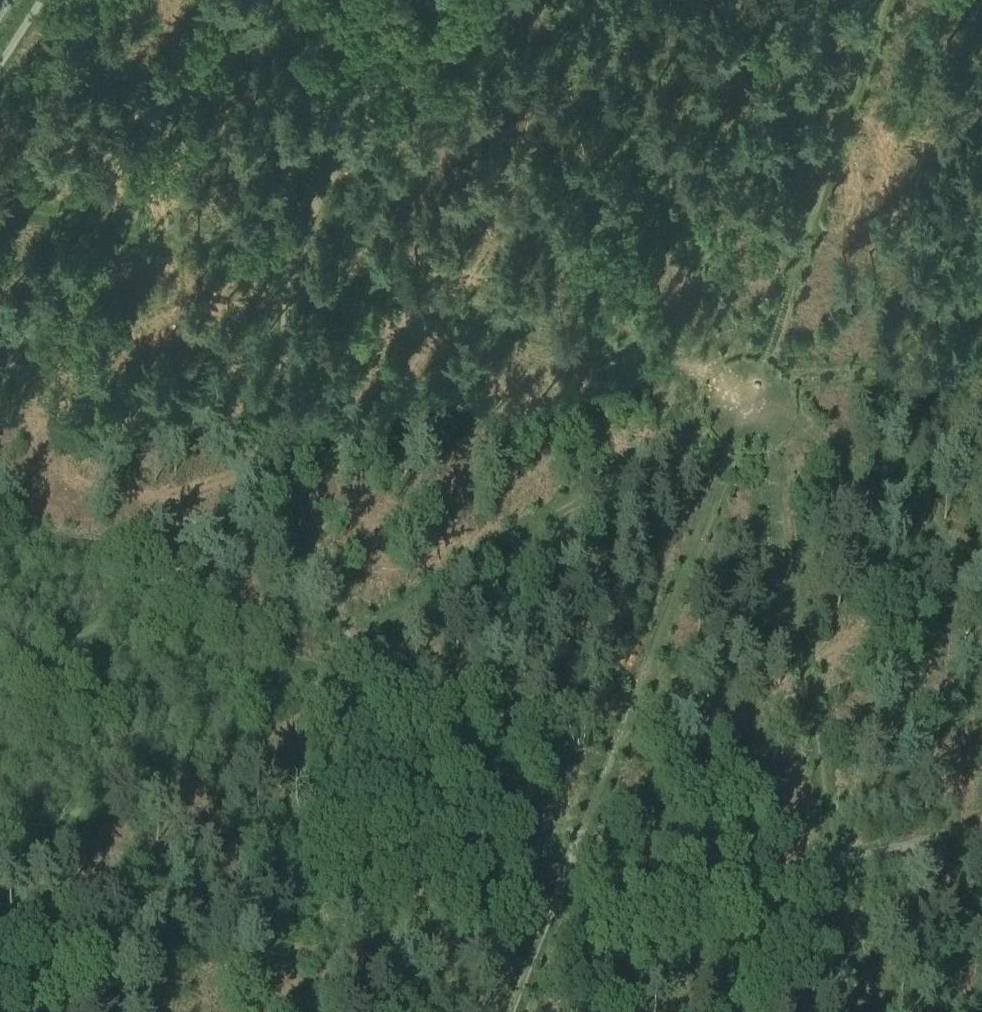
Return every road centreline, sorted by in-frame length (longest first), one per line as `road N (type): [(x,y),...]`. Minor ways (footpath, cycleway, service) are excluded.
road 1 (track): [(981,808),(952,825),(844,849),(708,855),(619,842),(514,799),(418,715),(362,640),(289,465),(283,354),(302,270),(346,161),(410,77),(496,0)]

